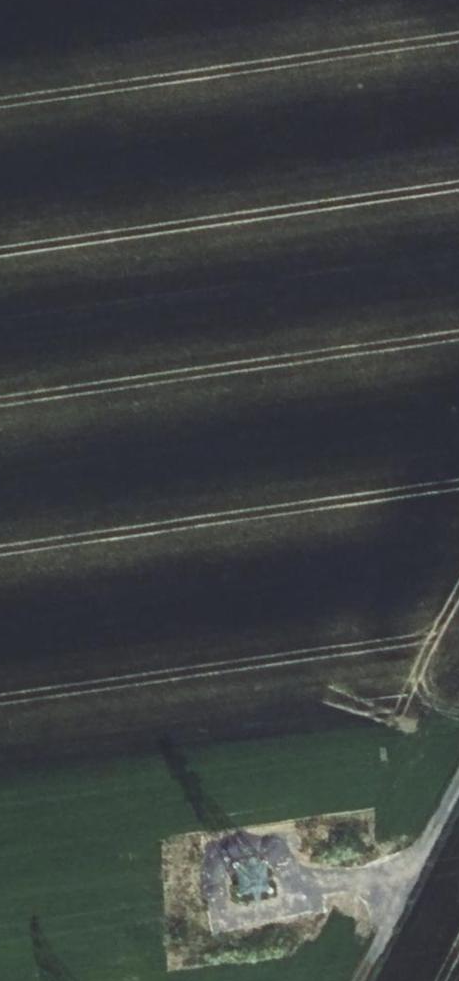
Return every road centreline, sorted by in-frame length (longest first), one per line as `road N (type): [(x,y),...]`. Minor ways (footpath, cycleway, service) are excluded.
road 1 (track): [(458,769),(348,980)]

